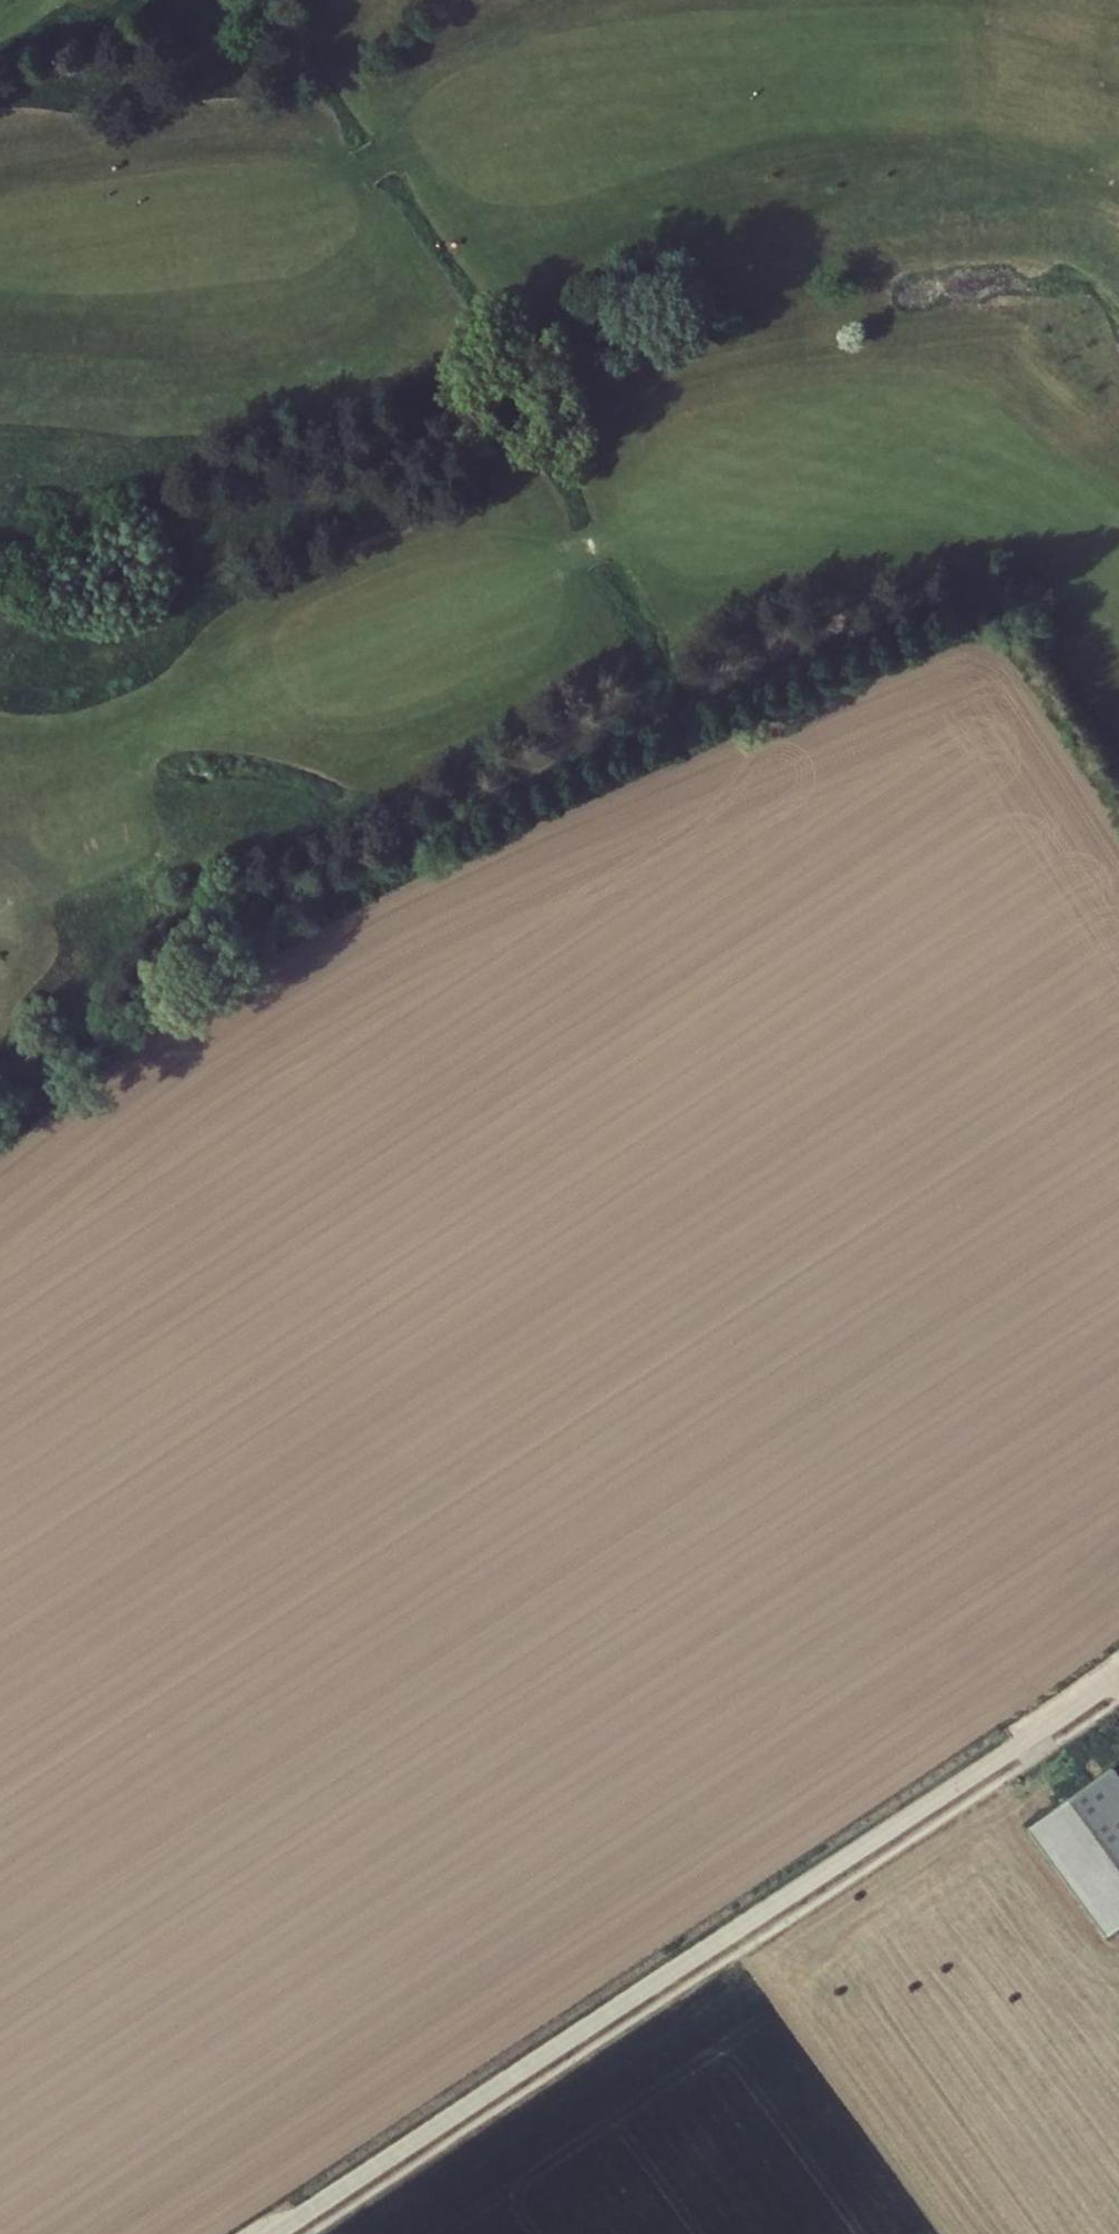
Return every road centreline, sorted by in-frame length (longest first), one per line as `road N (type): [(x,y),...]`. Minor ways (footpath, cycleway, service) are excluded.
road 1 (unclassified): [(275,2233),(1118,1677)]

